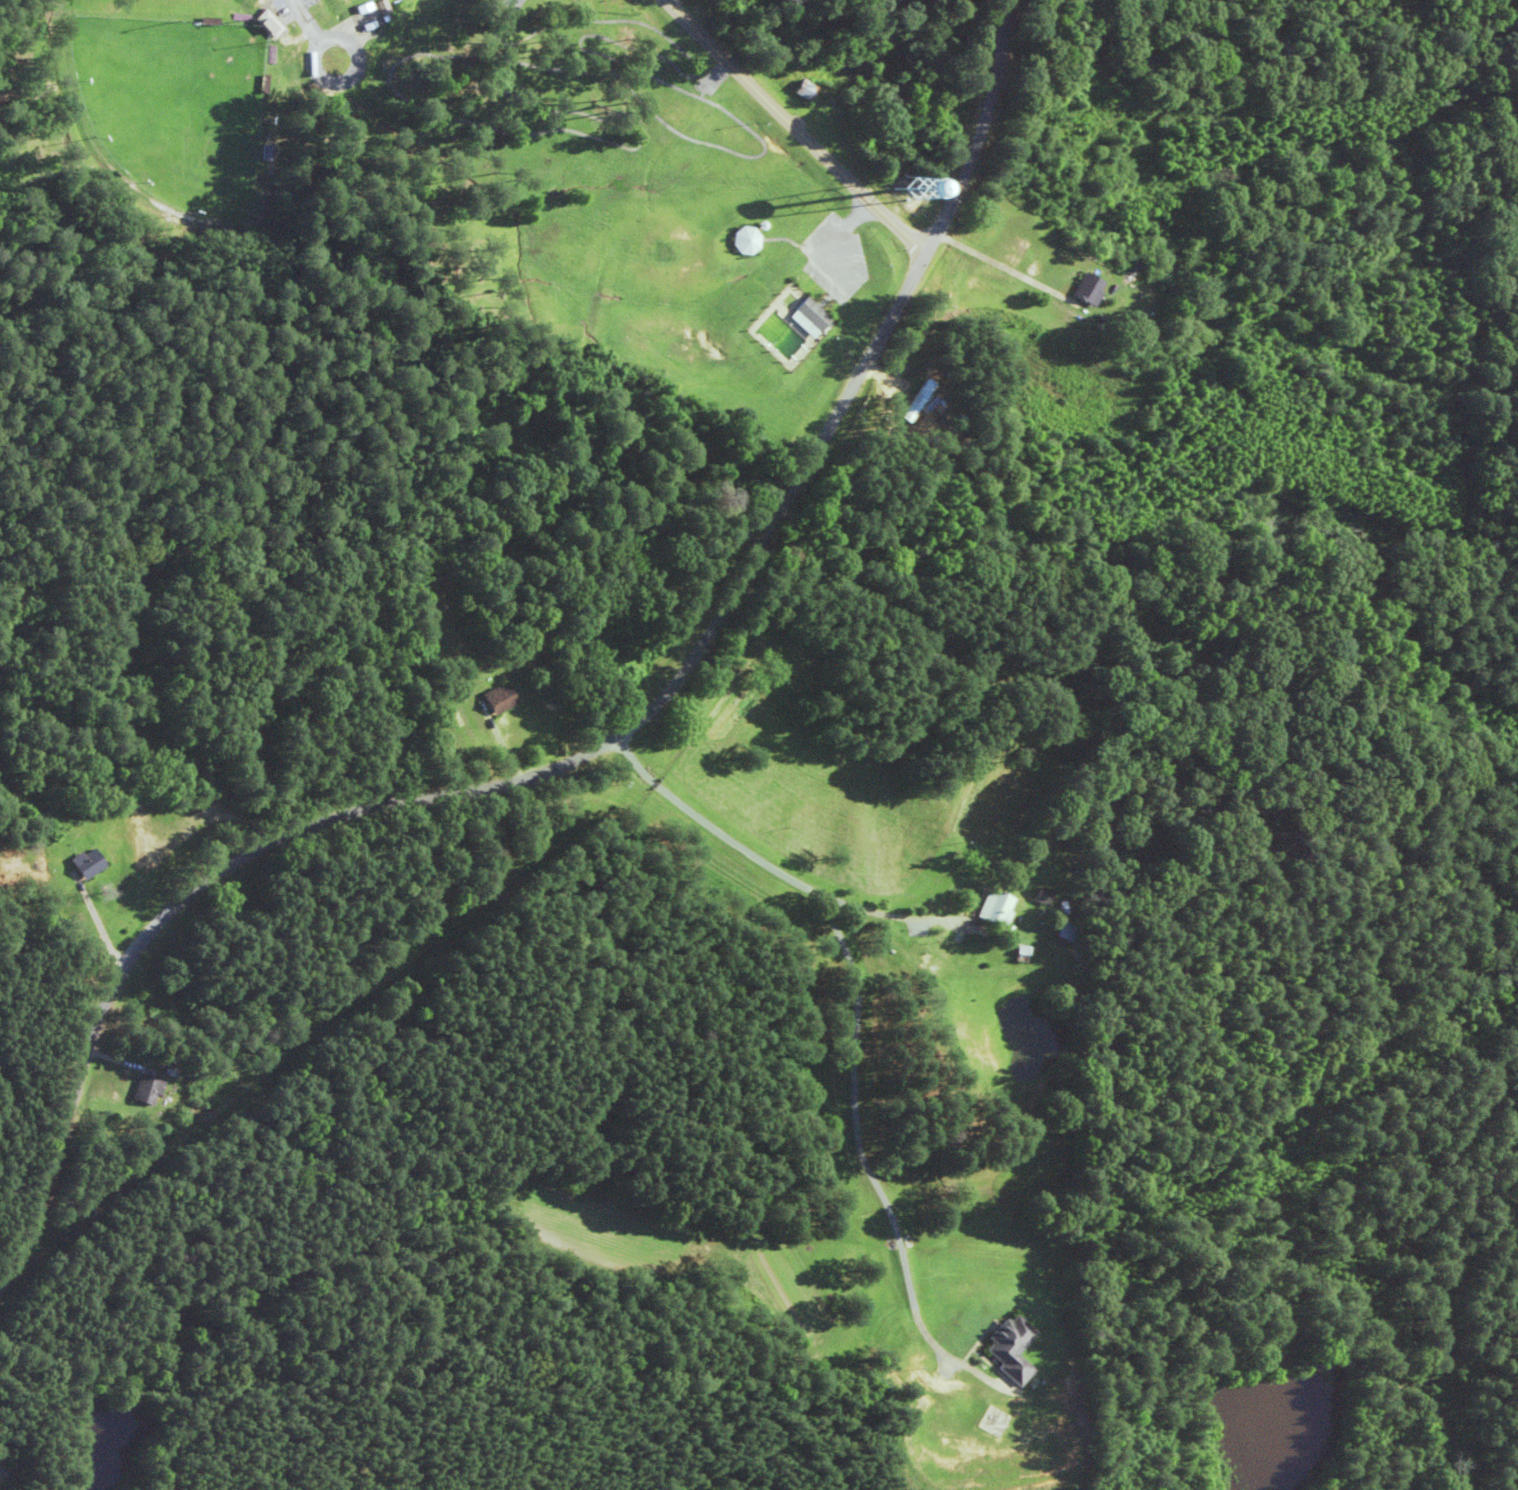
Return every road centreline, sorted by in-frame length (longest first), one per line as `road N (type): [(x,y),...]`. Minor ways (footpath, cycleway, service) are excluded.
road 1 (residential): [(0,1271),(31,1220),(104,985),(144,914),(184,865),(301,812),(512,777),(572,759),(737,581),(941,229),(1000,0)]
road 2 (residential): [(941,229),(680,0)]

